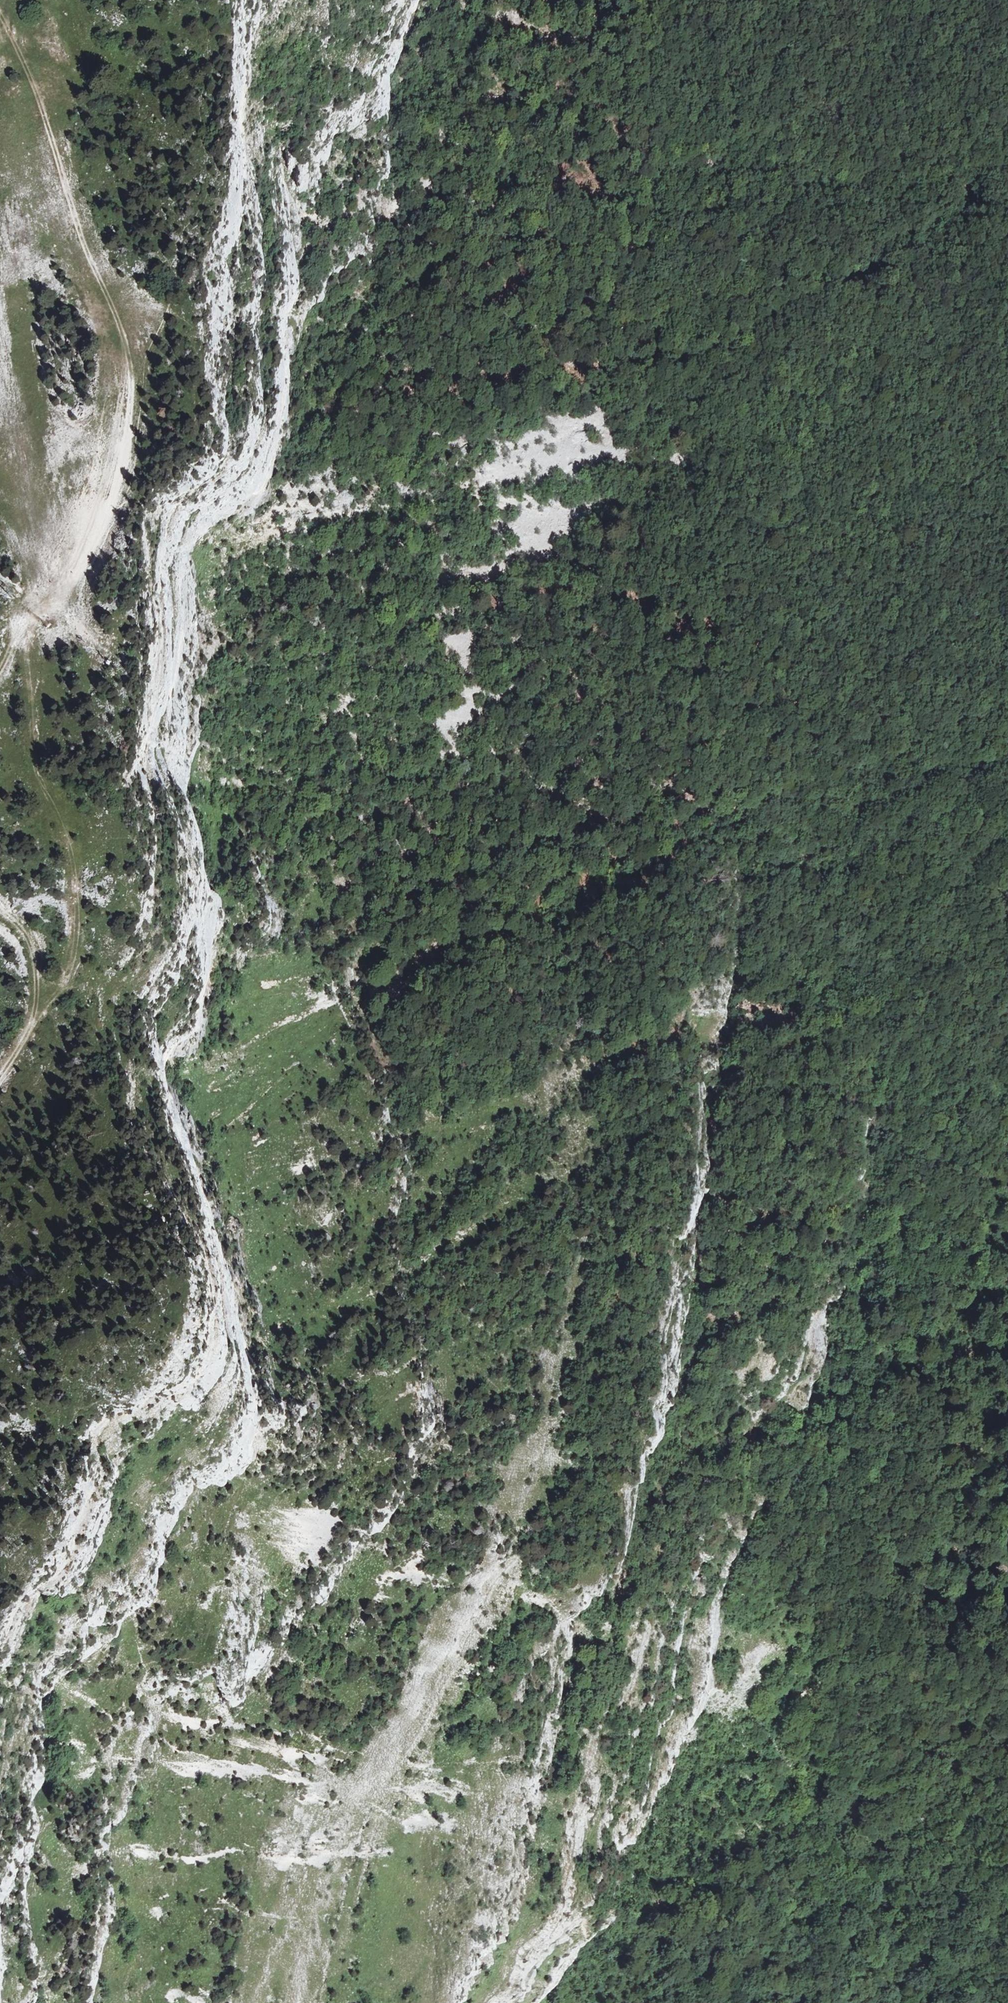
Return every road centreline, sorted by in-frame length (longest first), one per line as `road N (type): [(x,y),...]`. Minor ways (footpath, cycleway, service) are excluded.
road 1 (track): [(0,11),(31,72),(134,385),(113,499),(96,538),(24,648),(39,777),(59,816),(79,904),(62,989),(37,1018)]
road 2 (track): [(37,1018),(36,954),(0,901)]

